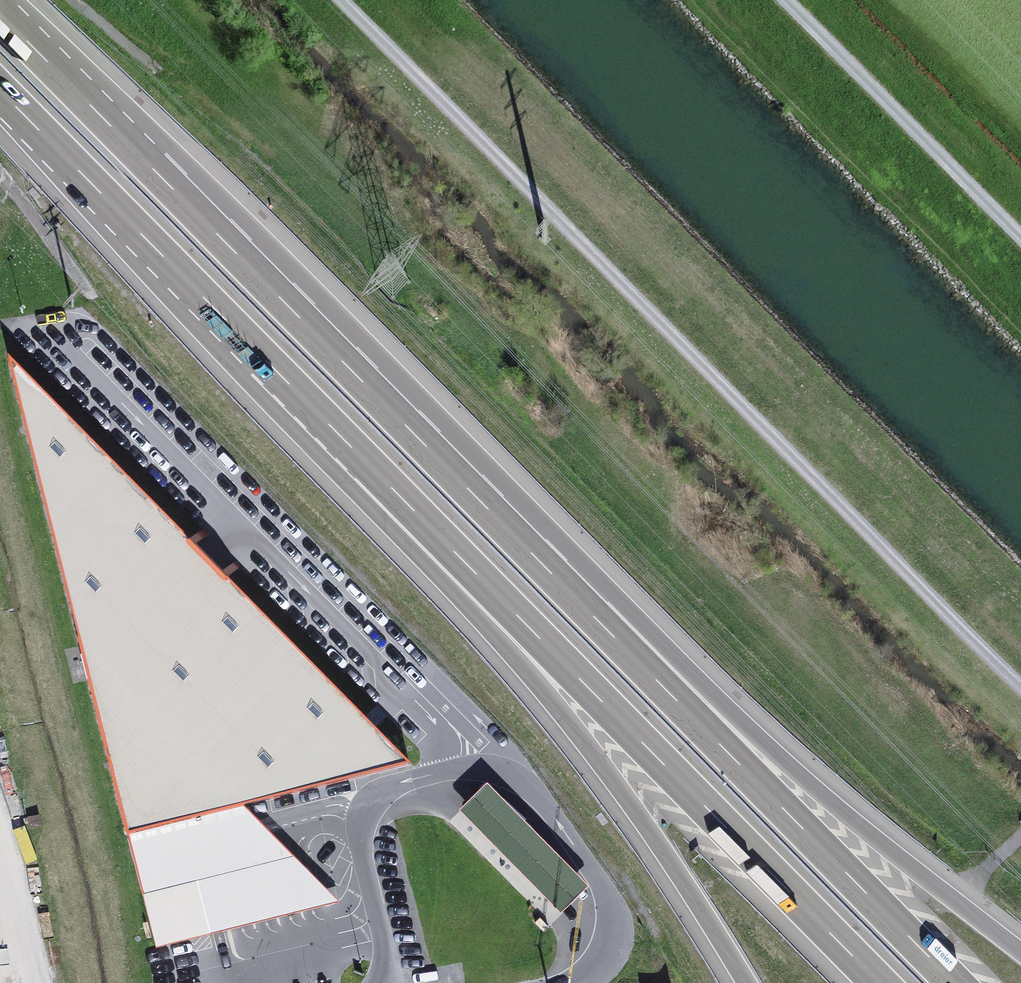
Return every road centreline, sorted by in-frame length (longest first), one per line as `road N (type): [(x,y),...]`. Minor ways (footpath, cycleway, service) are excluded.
road 1 (track): [(1020,688),(341,0)]
road 2 (motorway): [(501,525),(0,10)]
road 3 (motorway): [(377,475),(878,982)]
road 4 (motorway): [(1020,950),(501,525)]
road 5 (motorway): [(953,982),(501,525)]
road 6 (motorway): [(377,475),(610,778),(745,982)]
road 7 (motorway): [(0,88),(377,475)]
road 8 (track): [(785,0),(1020,238)]

